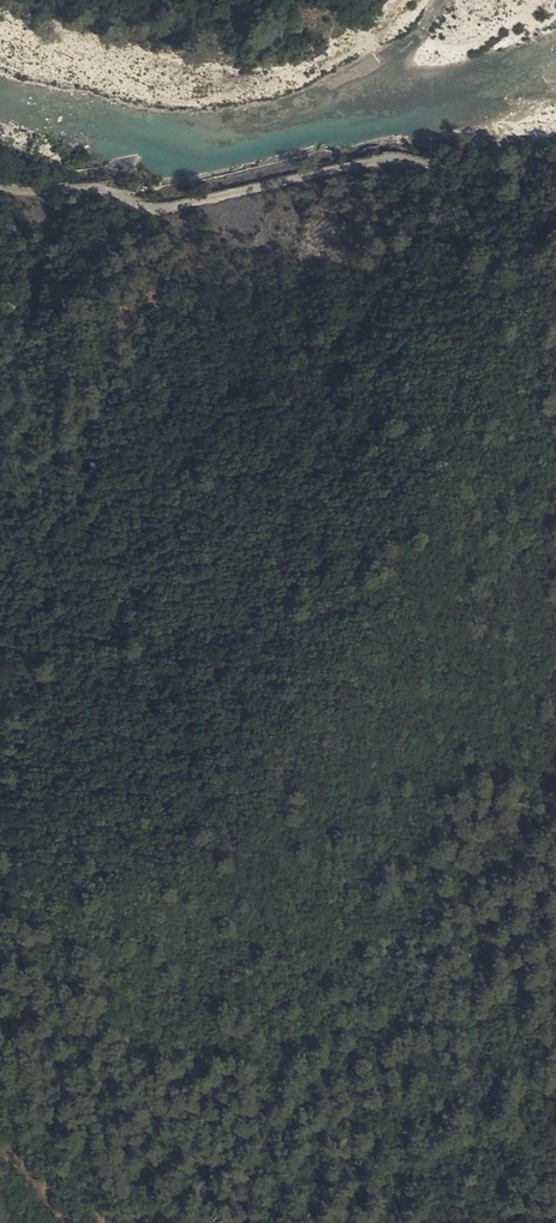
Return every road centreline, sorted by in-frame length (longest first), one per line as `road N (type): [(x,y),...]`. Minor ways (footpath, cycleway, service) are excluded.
road 1 (unclassified): [(0,188),(89,187),(156,209),(390,157),(477,171),(555,167)]

